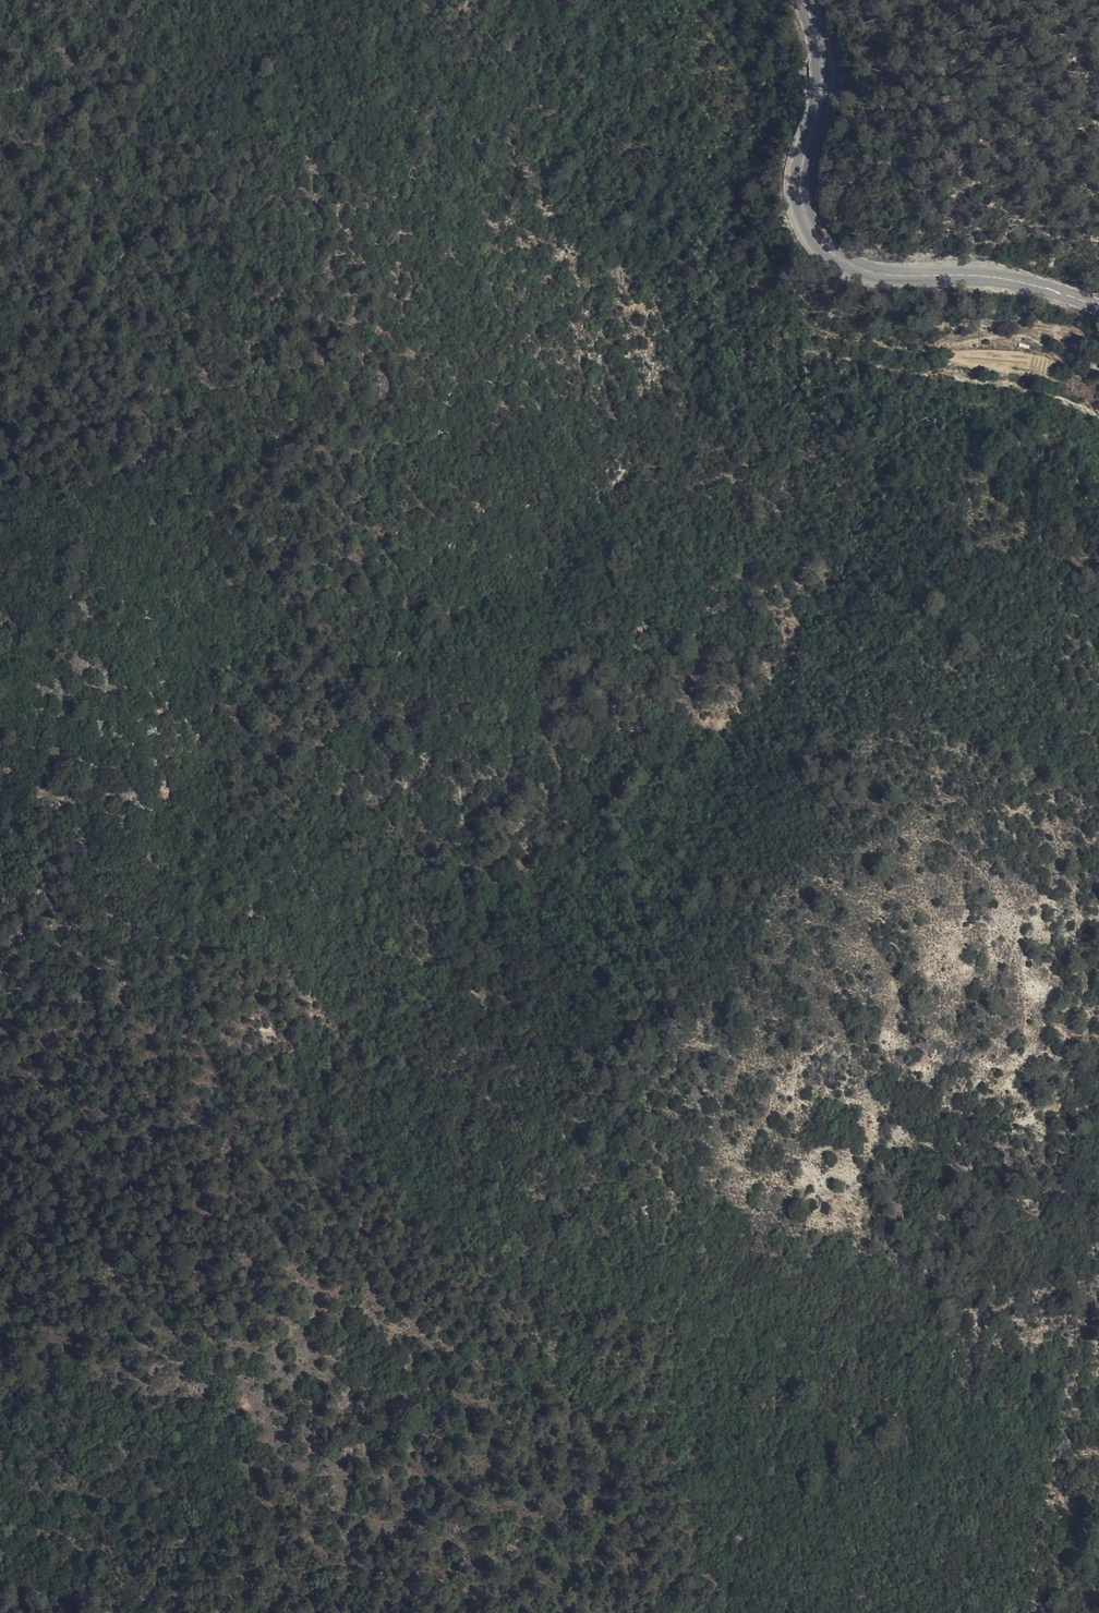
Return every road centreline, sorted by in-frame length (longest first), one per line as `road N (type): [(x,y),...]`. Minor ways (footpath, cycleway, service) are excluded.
road 1 (tertiary): [(1098,312),(1006,278),(869,272),(821,254),(798,210),(795,182),(820,88),(798,0)]

